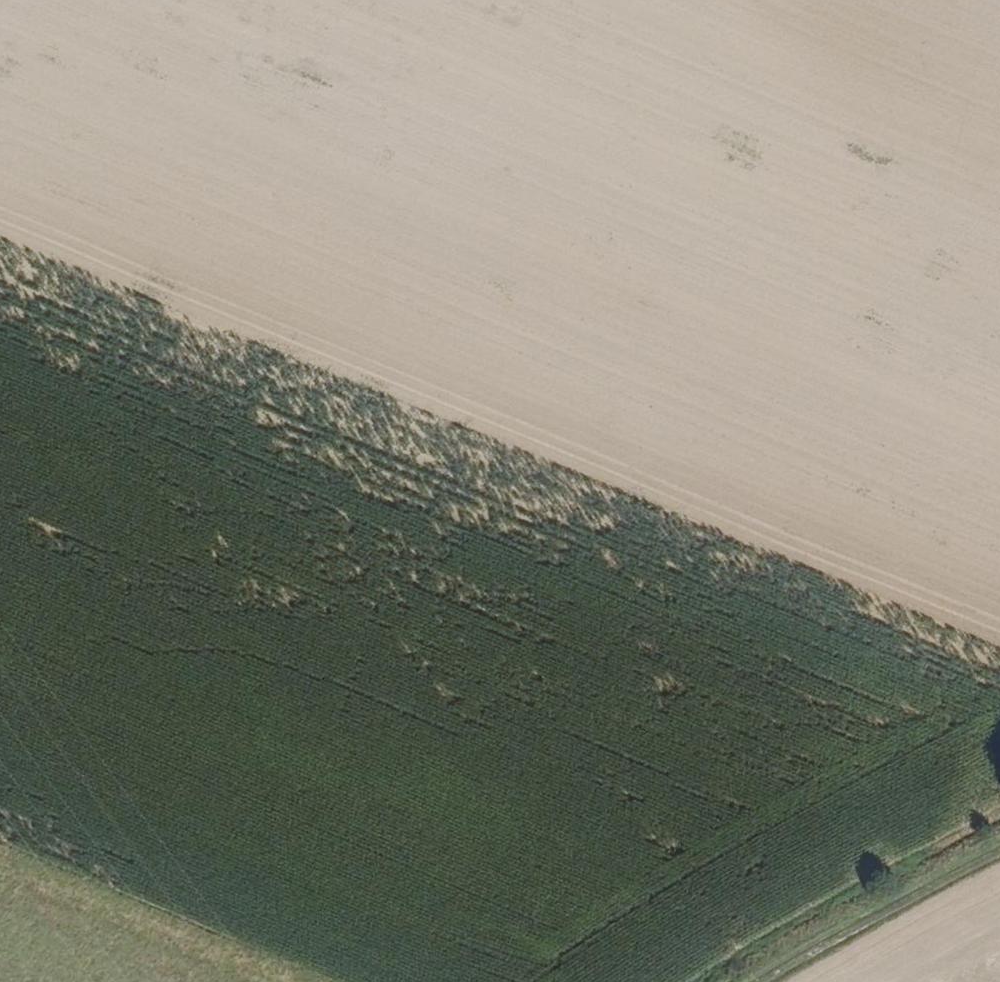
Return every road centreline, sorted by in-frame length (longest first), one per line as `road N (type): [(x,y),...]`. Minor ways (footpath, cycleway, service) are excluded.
road 1 (track): [(753,981),(999,852)]

